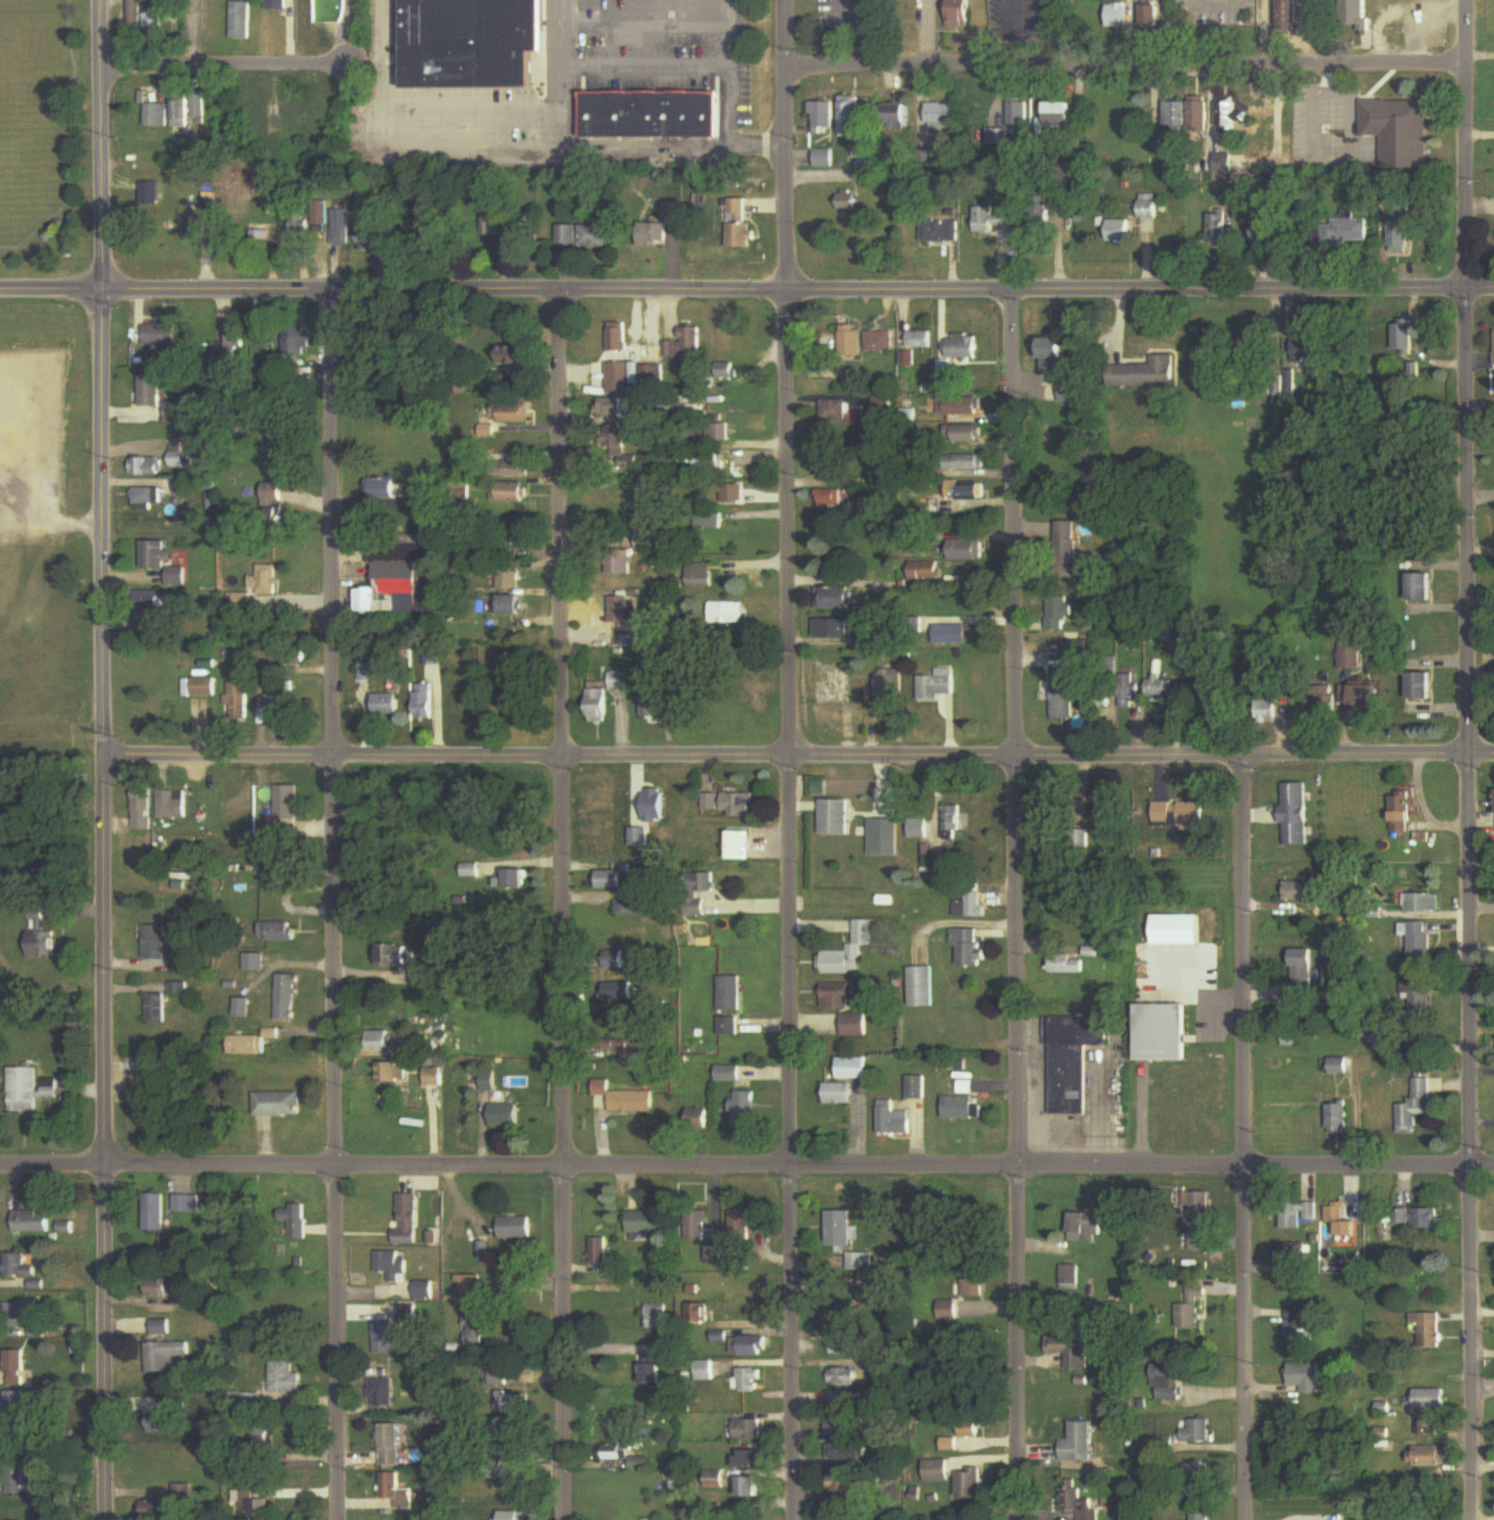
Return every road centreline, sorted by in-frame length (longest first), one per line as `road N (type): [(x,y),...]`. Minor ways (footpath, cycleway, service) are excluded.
road 1 (residential): [(95,0),(106,1519)]
road 2 (residential): [(1467,0),(1474,1519)]
road 3 (residential): [(788,0),(794,1519)]
road 4 (residential): [(1493,294),(0,295)]
road 5 (residential): [(1493,1171),(103,1167)]
road 6 (residential): [(1493,753),(105,755)]
road 7 (residential): [(327,294),(340,1519)]
road 8 (residential): [(564,294),(568,1519)]
road 9 (residential): [(1011,297),(1020,1519)]
road 10 (residential): [(1242,758),(1248,1519)]
road 11 (residential): [(1466,70),(788,73)]
road 12 (residential): [(334,67),(95,70)]

